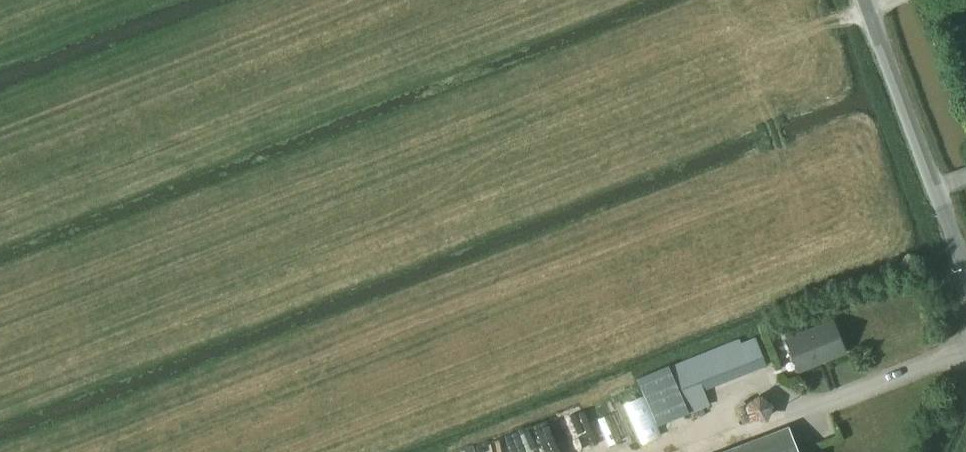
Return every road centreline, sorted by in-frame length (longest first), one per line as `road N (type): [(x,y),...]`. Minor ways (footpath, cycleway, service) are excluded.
road 1 (unclassified): [(965,273),(863,0)]

